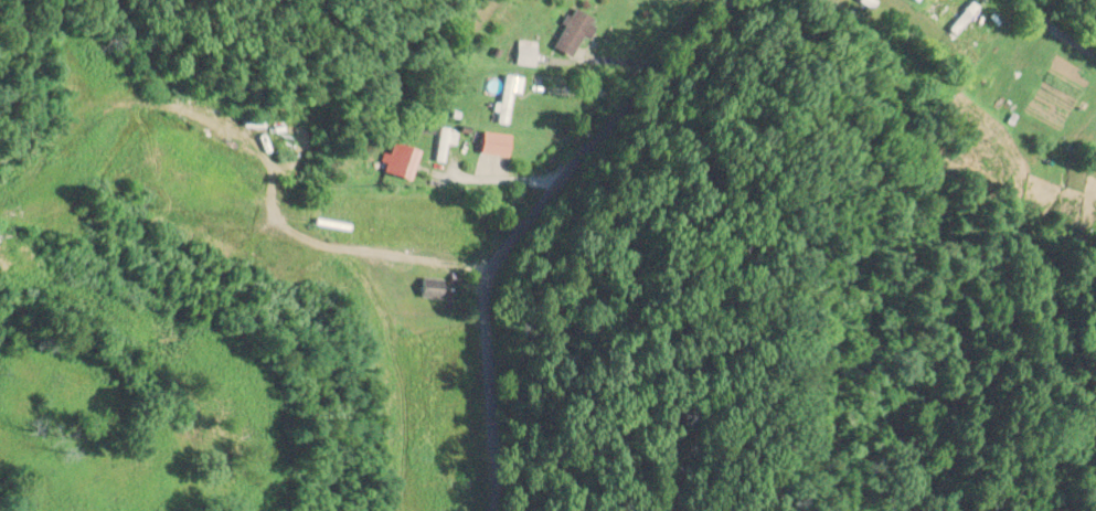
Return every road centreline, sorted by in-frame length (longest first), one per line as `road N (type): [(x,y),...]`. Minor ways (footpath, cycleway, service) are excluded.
road 1 (residential): [(725,0),(487,267),(480,298),(492,510)]

